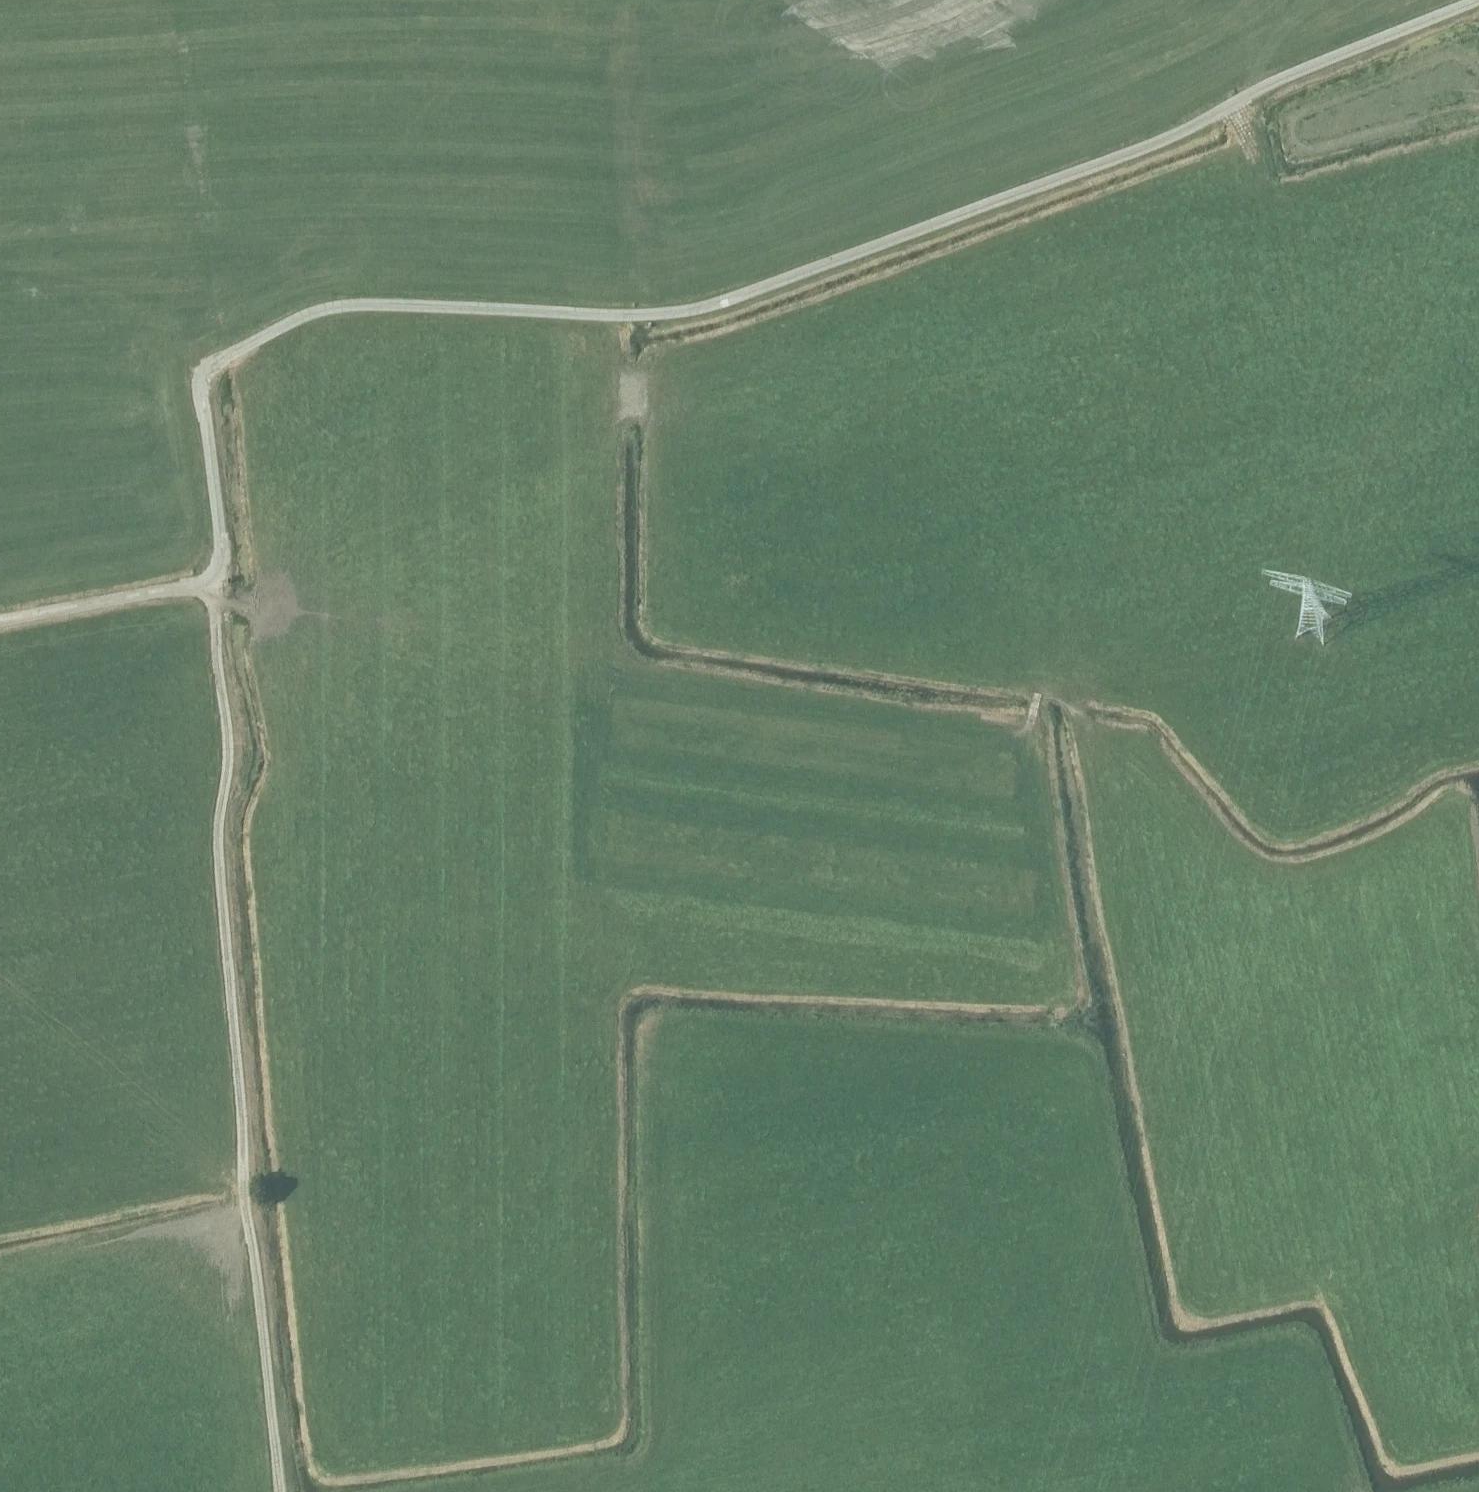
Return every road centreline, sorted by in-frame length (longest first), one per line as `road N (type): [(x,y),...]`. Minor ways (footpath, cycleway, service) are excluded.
road 1 (track): [(280,1491),(243,1183),(218,816),(230,747),(210,583)]

